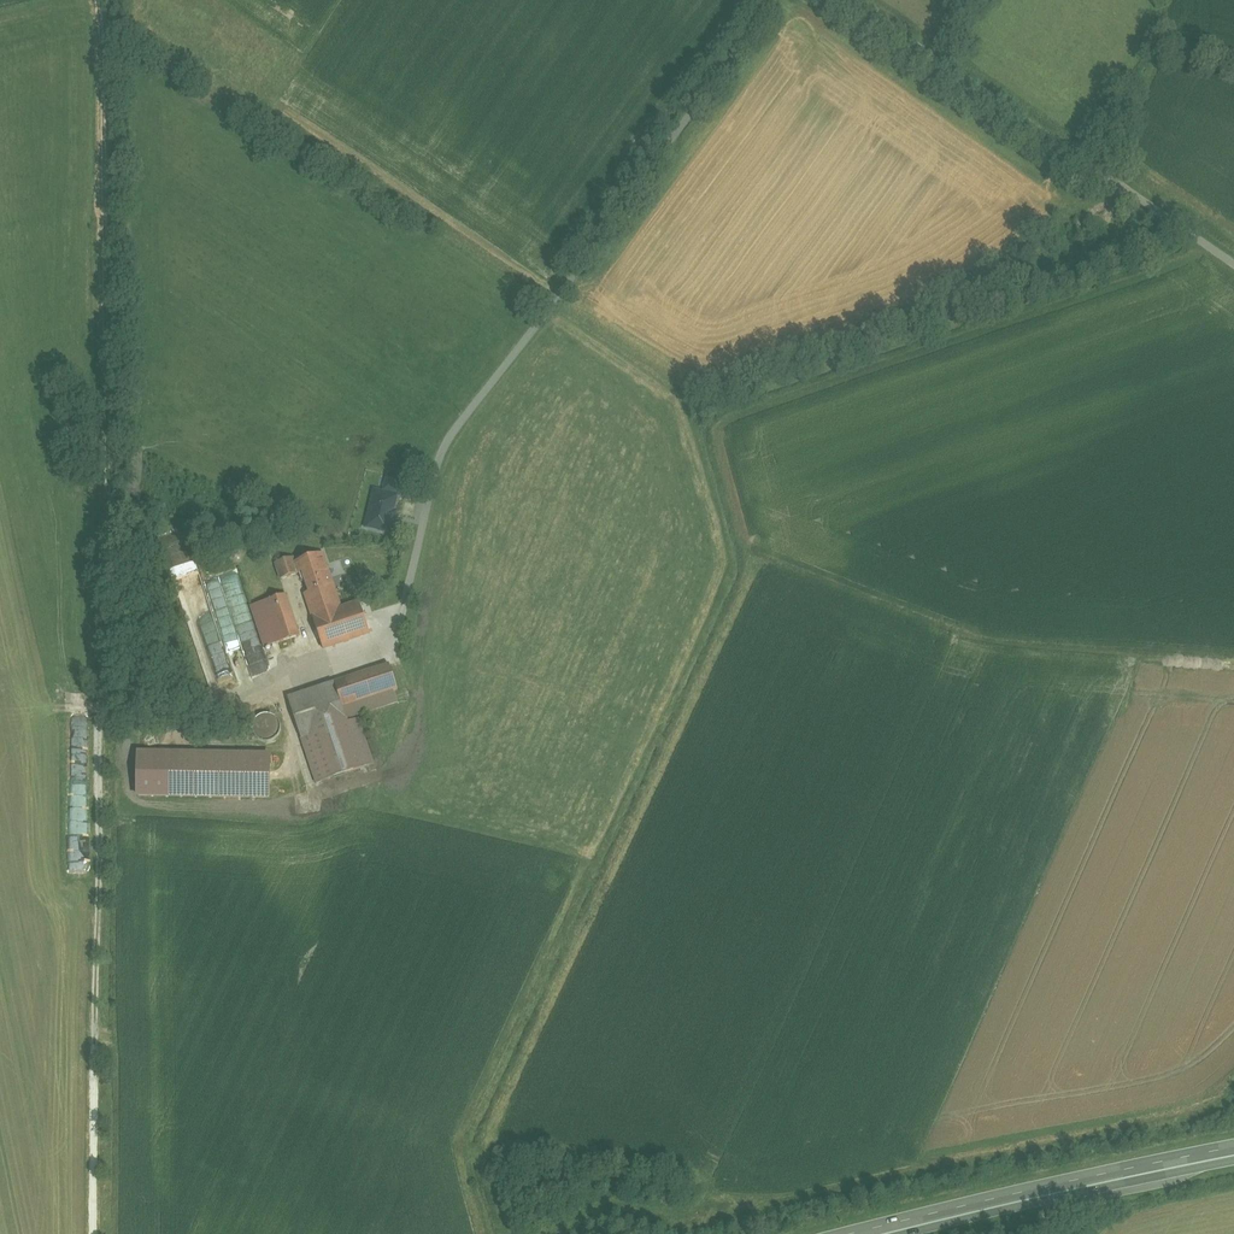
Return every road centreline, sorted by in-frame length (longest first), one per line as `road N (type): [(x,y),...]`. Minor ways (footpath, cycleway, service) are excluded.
road 1 (track): [(95,0),(104,111),(79,361),(75,786)]
road 2 (unclassified): [(849,0),(1233,266)]
road 3 (trunk): [(1233,1154),(876,1233)]

